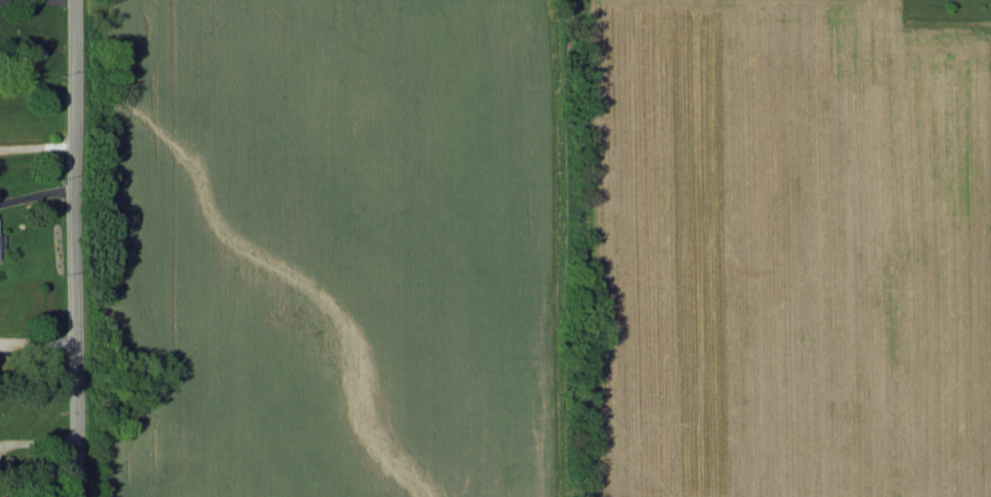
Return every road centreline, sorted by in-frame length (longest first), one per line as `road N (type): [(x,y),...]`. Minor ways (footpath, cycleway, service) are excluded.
road 1 (residential): [(75,0),(79,496)]

